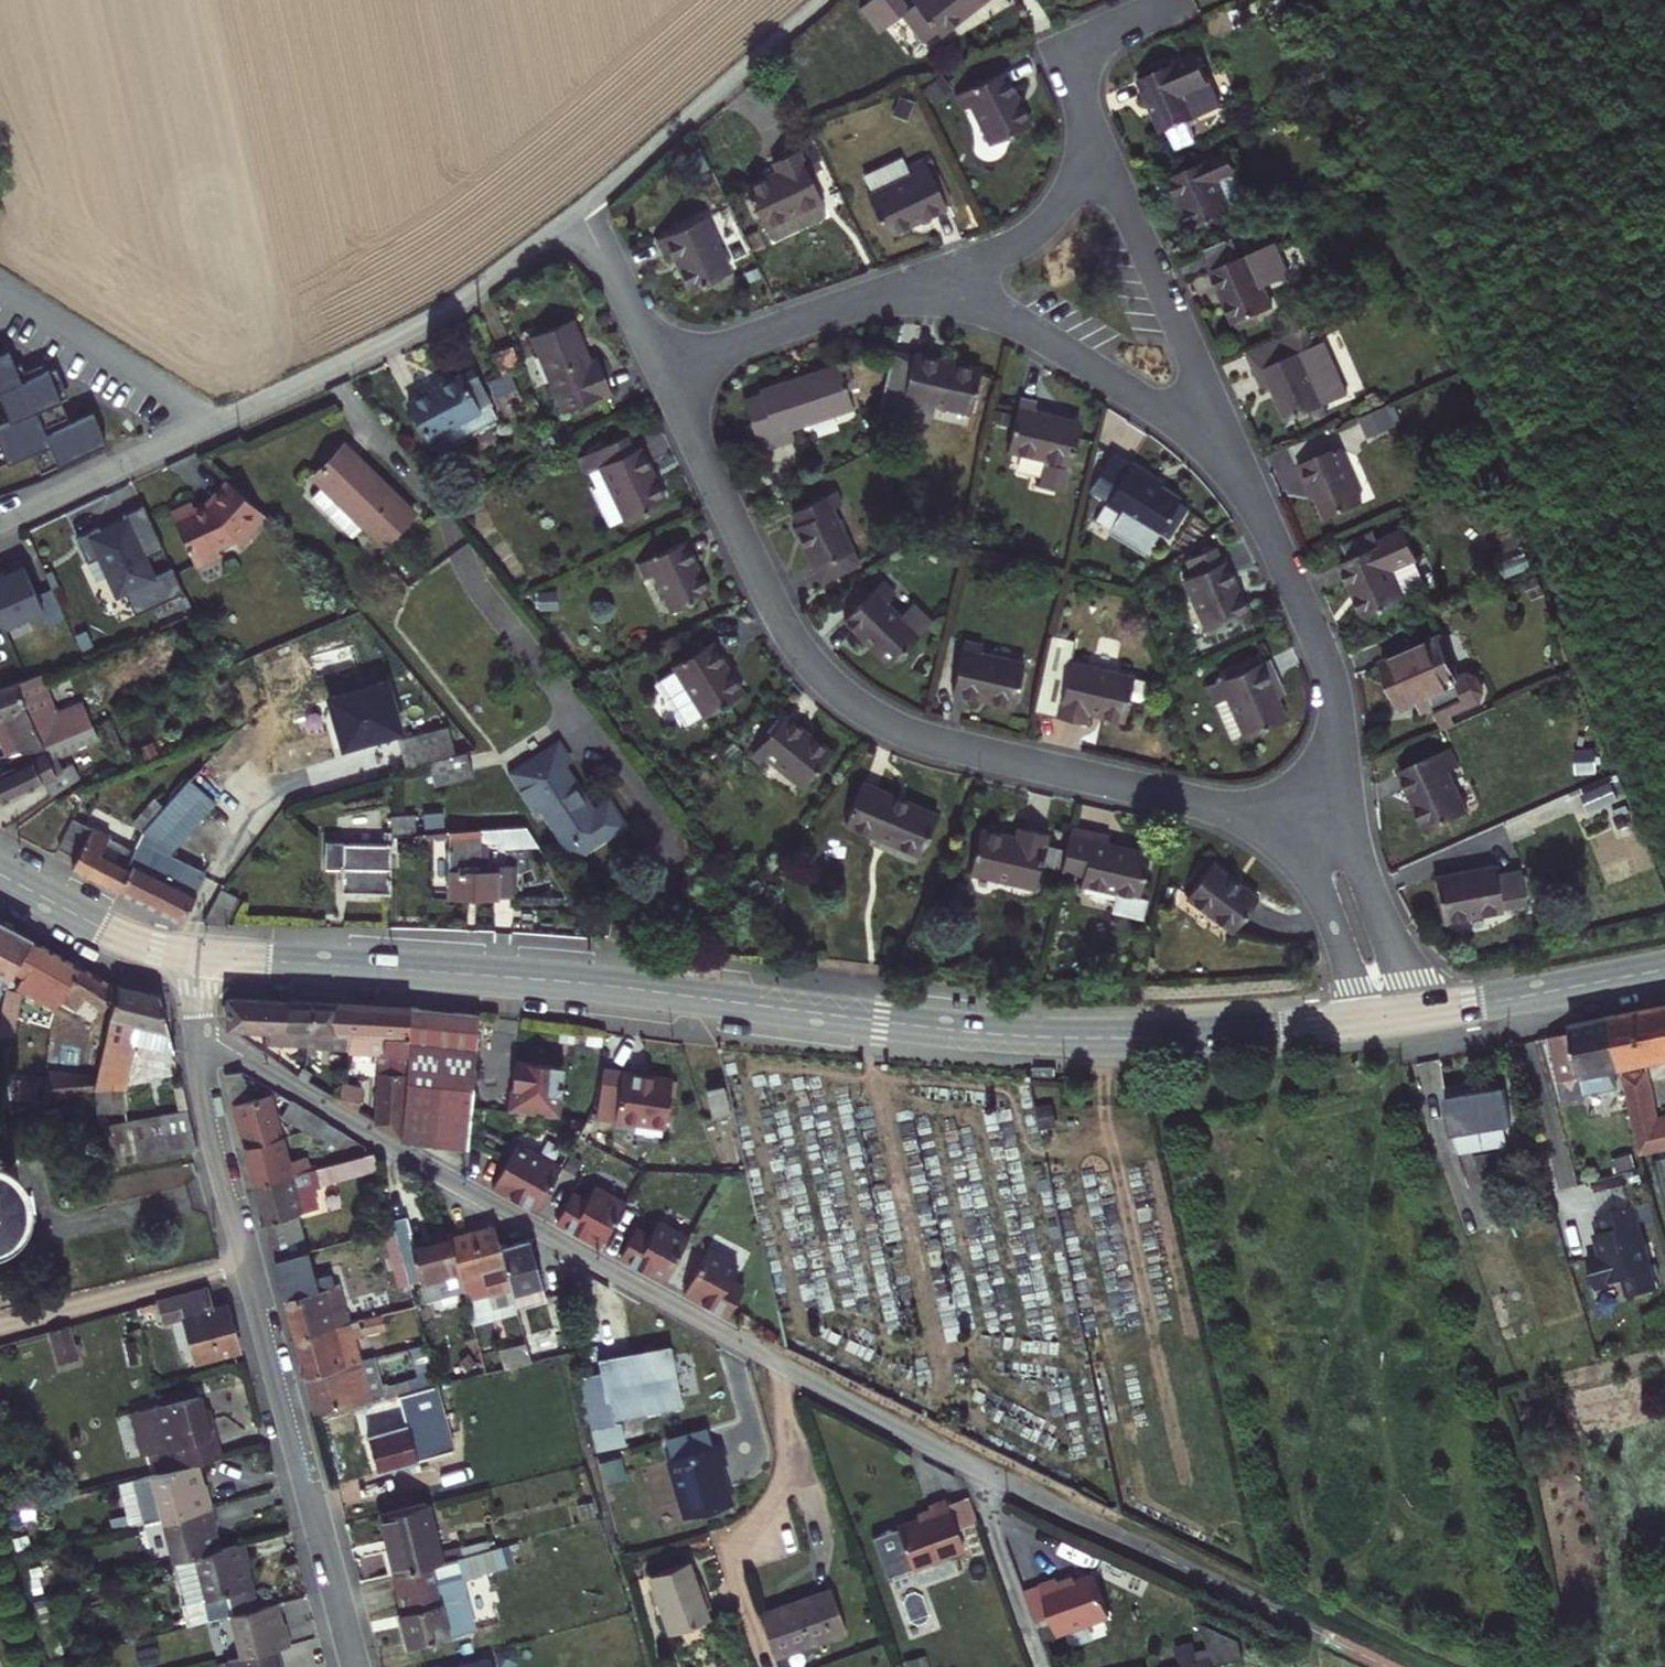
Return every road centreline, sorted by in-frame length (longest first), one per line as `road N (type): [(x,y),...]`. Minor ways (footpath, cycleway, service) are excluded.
road 1 (tertiary): [(191,957),(591,985),(1022,1037),(1149,1038),(1393,1019)]
road 2 (residential): [(193,1033),(607,1268),(1155,1554)]
road 3 (residential): [(663,370),(781,621),(813,669),(848,701),(943,745),(1250,815),(1309,814)]
road 4 (residential): [(0,520),(406,332),(581,213)]
road 5 (residential): [(193,1033),(204,1102),(354,1666)]
road 6 (residential): [(1245,477),(1170,416),(1050,342),(917,282)]
road 7 (residential): [(1245,477),(1097,143)]
road 8 (residential): [(1309,814),(1334,740),(1333,696),(1245,477)]
road 9 (residential): [(581,213),(830,0)]
road 10 (tertiary): [(1393,1019),(1664,969)]
road 11 (residential): [(917,282),(663,370)]
road 12 (residential): [(1097,143),(1051,218),(1021,240),(917,282)]
road 13 (residential): [(1097,143),(1058,51),(1175,0)]
road 14 (residential): [(1393,1019),(1309,814)]
road 15 (tertiary): [(0,877),(138,944),(191,957)]
road 16 (residential): [(663,370),(581,213)]

